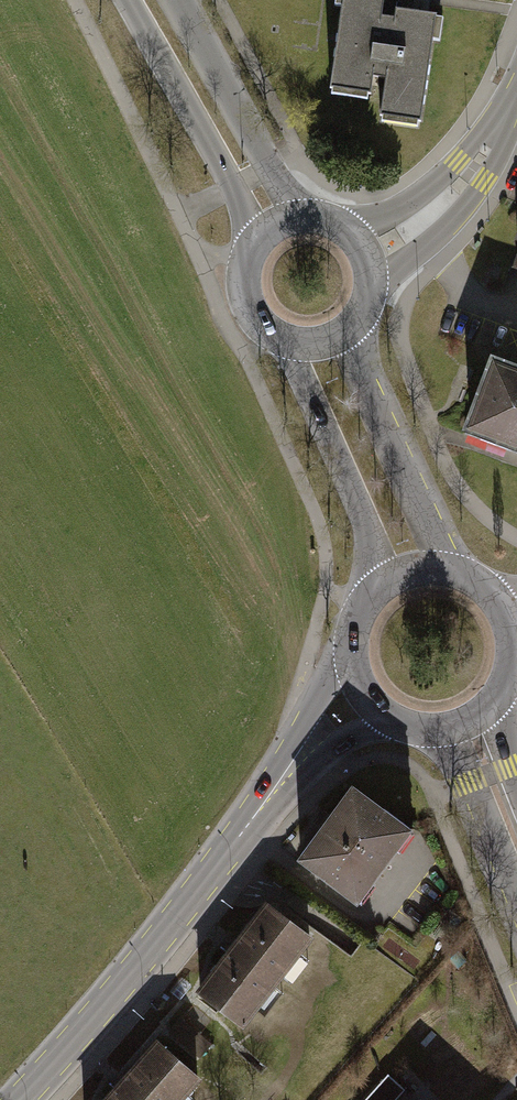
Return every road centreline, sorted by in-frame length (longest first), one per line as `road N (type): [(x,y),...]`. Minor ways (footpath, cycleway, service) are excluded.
road 1 (tertiary): [(18,1099),(277,783)]
road 2 (secondary): [(133,0),(234,189),(254,245)]
road 3 (secondary): [(282,340),(384,581)]
road 4 (secondary): [(447,567),(357,371),(348,330)]
road 5 (secondary): [(308,216),(271,171),(177,0)]
road 6 (residential): [(371,289),(461,215),(485,182),(499,134)]
road 7 (residential): [(499,134),(397,210),(341,226)]
road 8 (secondary): [(444,731),(516,896)]
road 9 (tertiary): [(349,649),(277,783)]
road 10 (tertiary): [(277,783),(385,717)]

